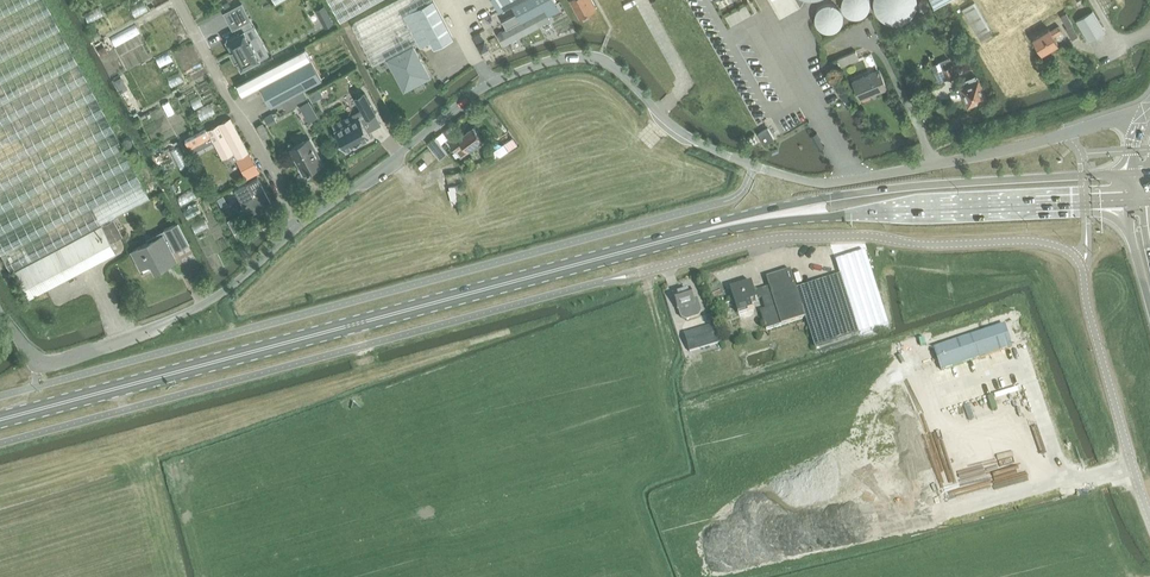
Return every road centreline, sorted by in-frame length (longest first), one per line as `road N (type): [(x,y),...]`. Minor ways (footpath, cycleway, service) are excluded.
road 1 (unclassified): [(1068,134),(852,180),(808,181),(682,133),(612,63),(577,54),(491,84),(300,226),(222,294),(160,323),(39,366),(0,313)]
road 2 (primary): [(0,420),(729,224)]
road 3 (unclassified): [(642,271),(775,238),(1026,240),(1064,250),(1082,267),(1149,516)]
road 4 (primary): [(1129,173),(858,193),(729,224)]
road 5 (primary): [(729,224),(1128,199)]

